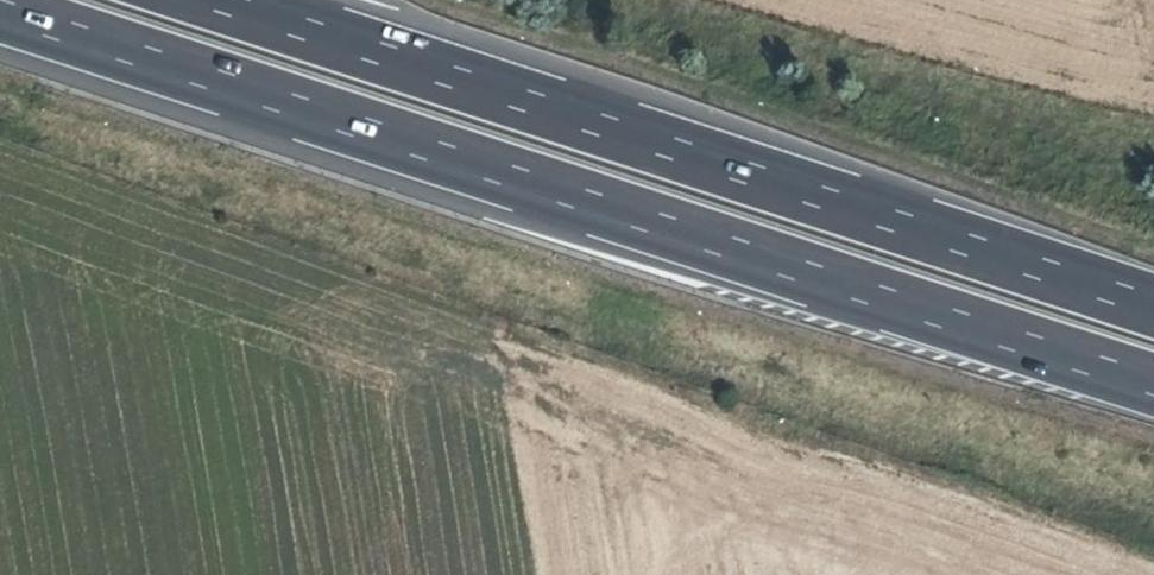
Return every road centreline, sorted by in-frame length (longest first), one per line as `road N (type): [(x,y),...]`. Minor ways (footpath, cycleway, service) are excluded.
road 1 (motorway): [(0,12),(1153,390)]
road 2 (motorway): [(1153,314),(202,0)]

